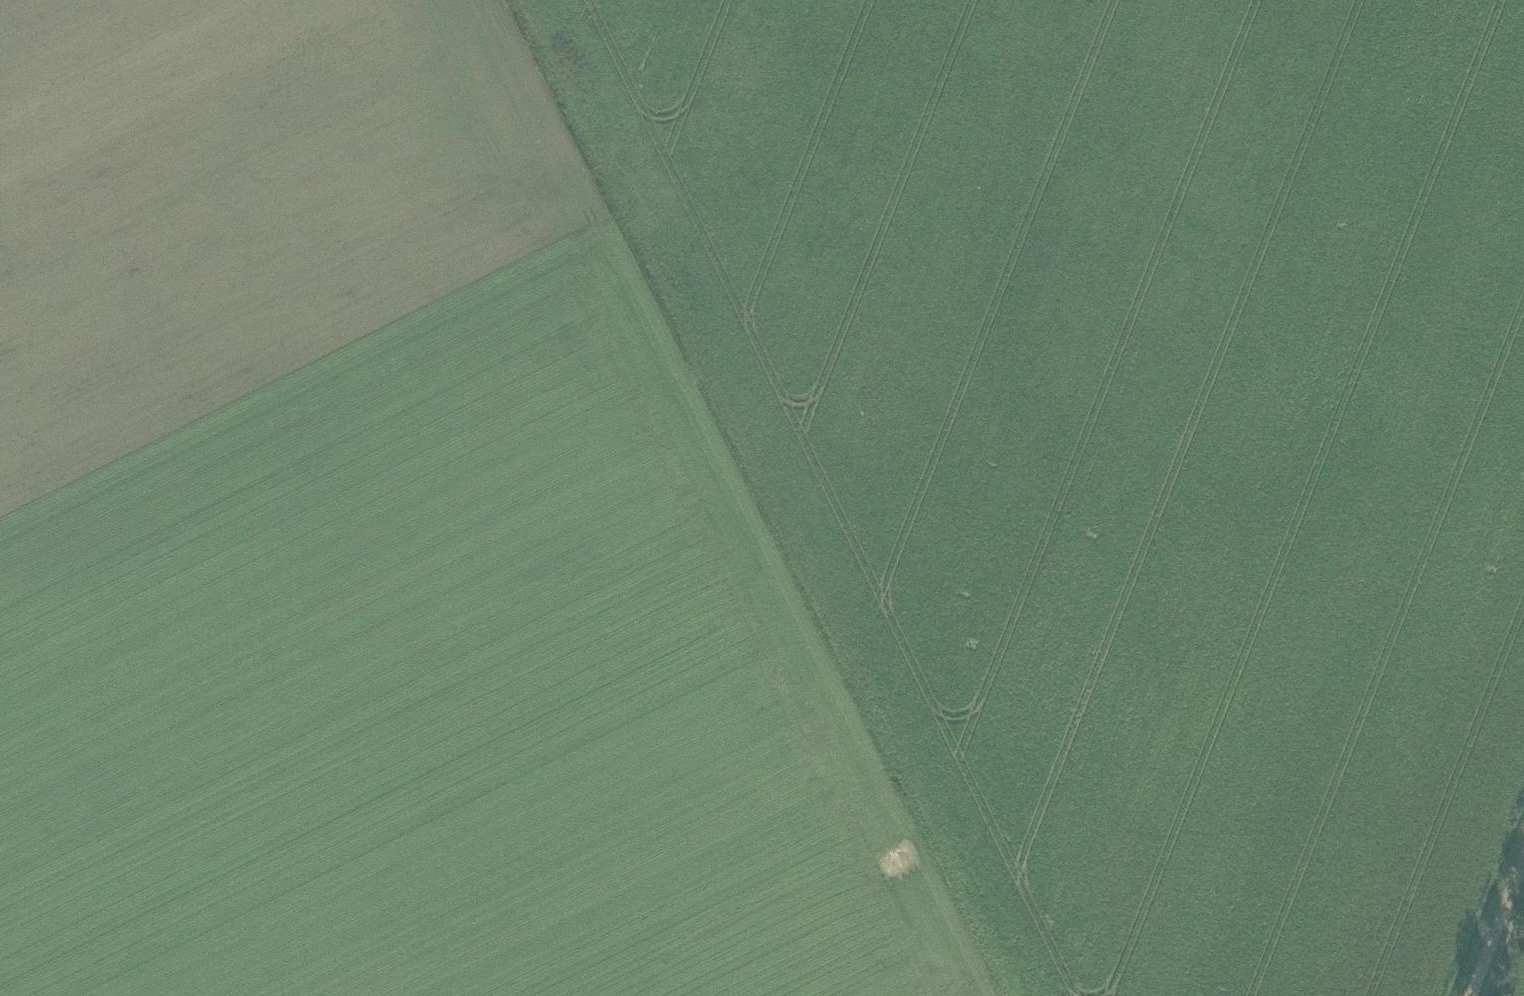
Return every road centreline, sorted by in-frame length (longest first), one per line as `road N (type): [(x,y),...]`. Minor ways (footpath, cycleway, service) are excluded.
road 1 (track): [(1523,853),(1469,995)]

